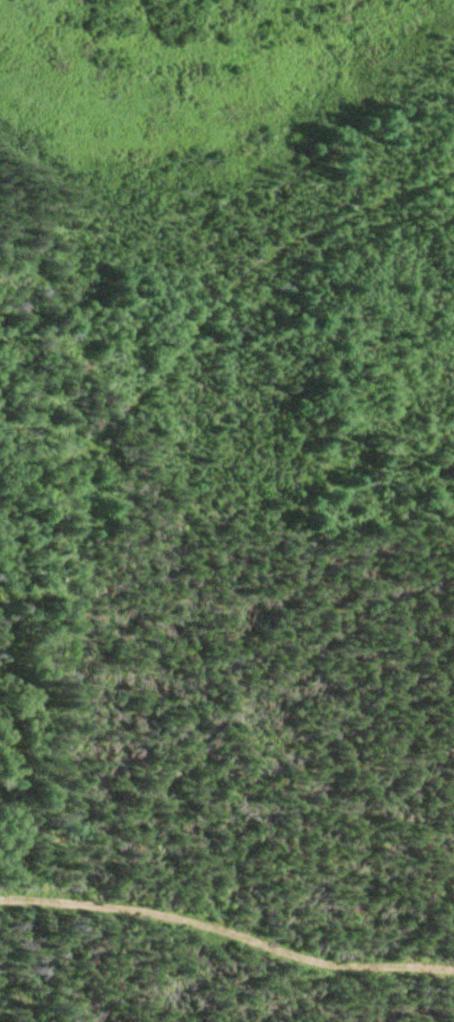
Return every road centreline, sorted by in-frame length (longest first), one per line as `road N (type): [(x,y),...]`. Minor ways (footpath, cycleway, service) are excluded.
road 1 (track): [(453,180),(309,261),(87,447),(0,497)]
road 2 (track): [(453,965),(264,938),(168,906),(0,894)]

